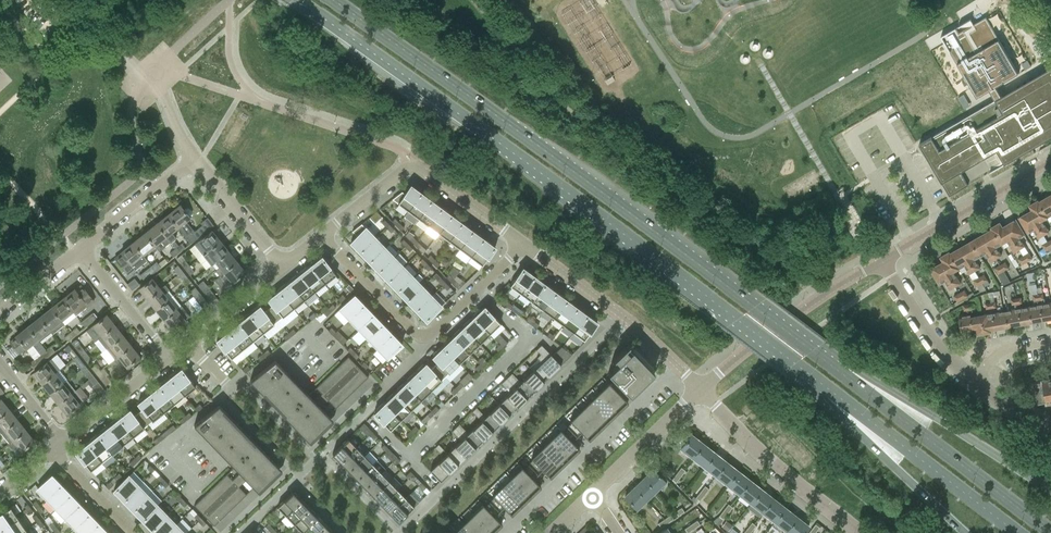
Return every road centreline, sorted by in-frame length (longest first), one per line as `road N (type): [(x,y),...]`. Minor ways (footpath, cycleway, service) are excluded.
road 1 (trunk): [(293,0),(827,389)]
road 2 (trunk): [(843,374),(333,0)]
road 3 (trunk): [(1050,531),(843,374)]
road 4 (trunk): [(1050,494),(936,418),(843,374)]
road 5 (residential): [(505,532),(677,366)]
road 6 (trunk): [(827,389),(1016,532)]
road 7 (tertiary): [(702,390),(796,314),(881,261)]
road 8 (residential): [(861,532),(769,460),(702,390)]
road 9 (residential): [(229,0),(153,70),(192,161)]
road 10 (trunk): [(827,389),(964,532)]
road 11 (tertiary): [(881,261),(1050,161)]
road 12 (residential): [(677,366),(525,245)]
road 13 (tertiary): [(592,495),(702,390)]
road 14 (residential): [(972,382),(935,344),(881,261)]
road 15 (residential): [(319,238),(422,336)]
road 16 (residential): [(81,249),(192,161)]
road 17 (residential): [(281,268),(192,161)]
road 18 (residential): [(168,357),(81,249)]
road 19 (residential): [(60,443),(168,357)]
road 20 (residential): [(422,336),(525,245)]
road 21 (residential): [(525,245),(415,168)]
road 22 (residential): [(185,344),(281,268)]

